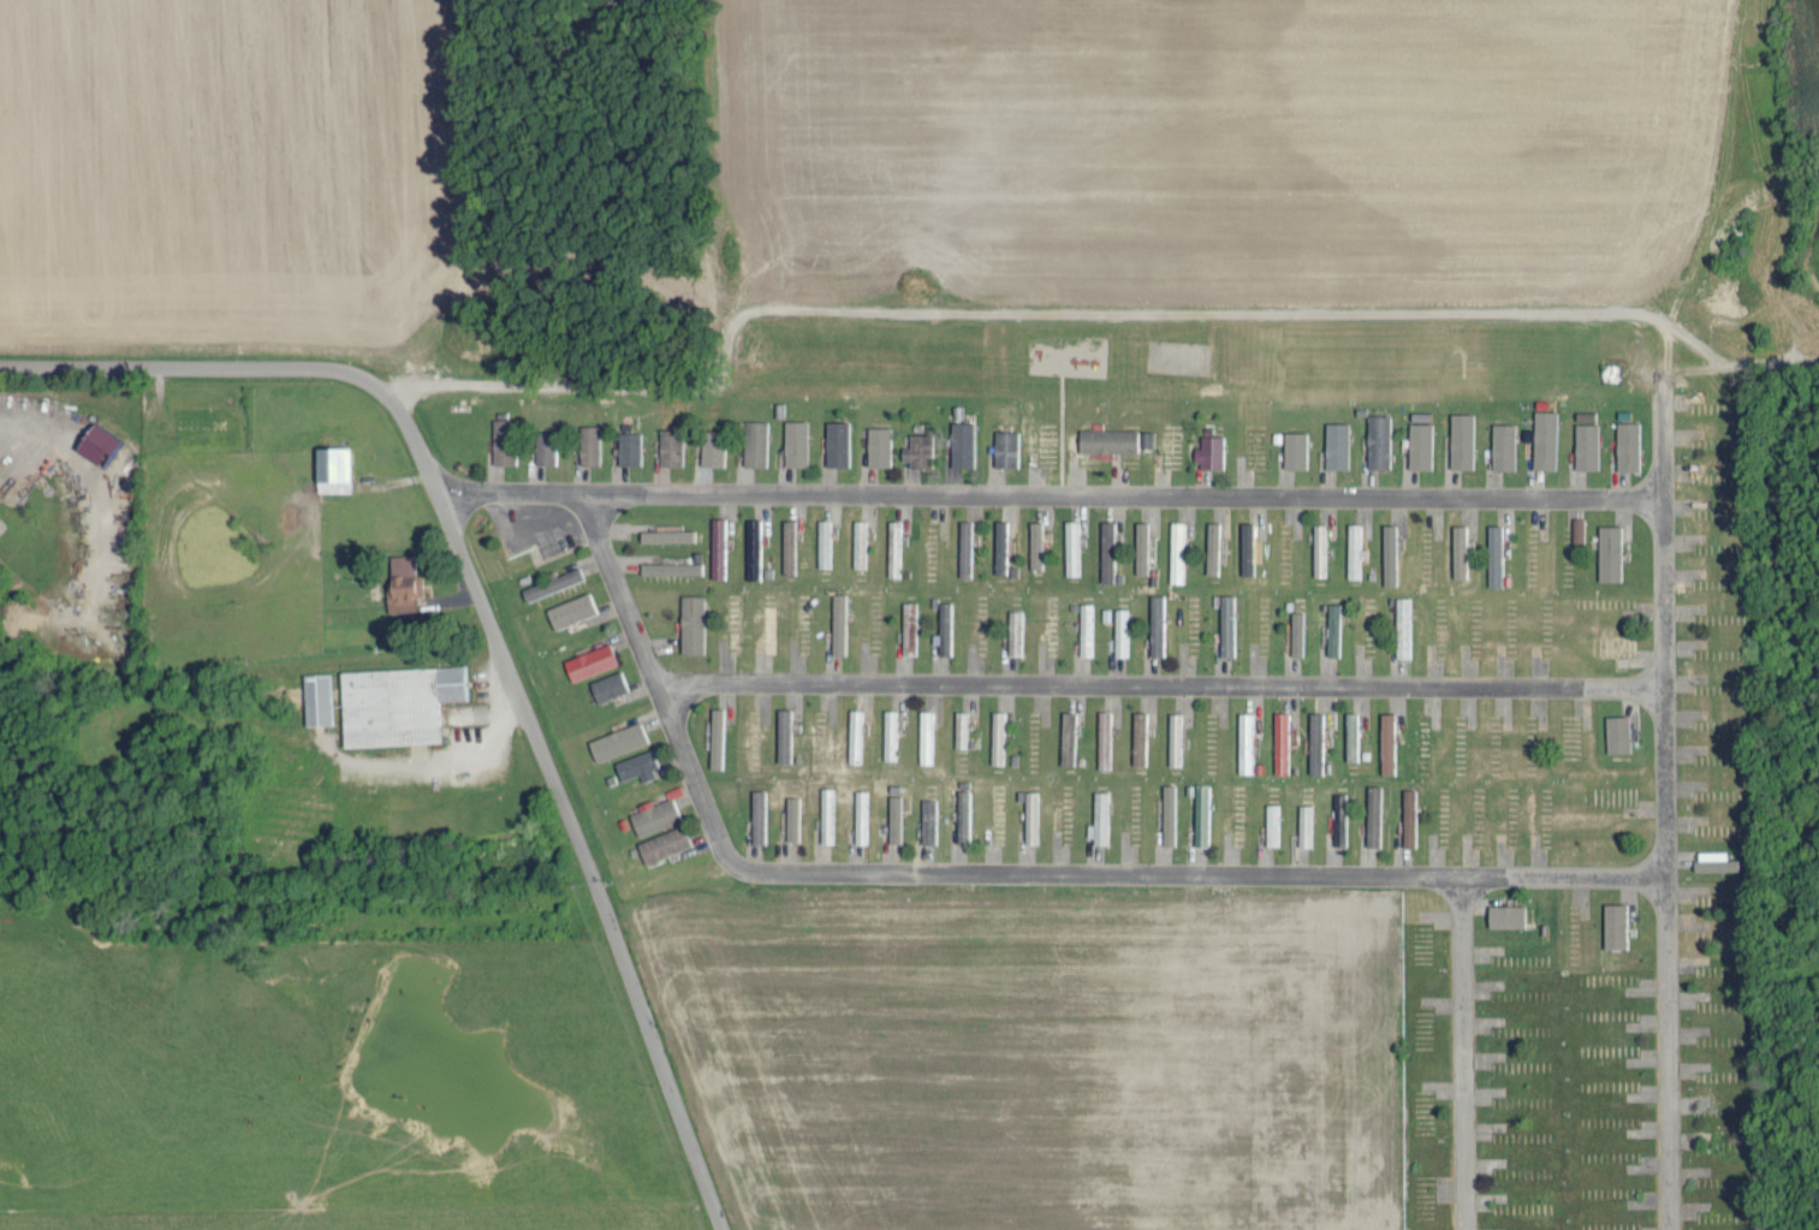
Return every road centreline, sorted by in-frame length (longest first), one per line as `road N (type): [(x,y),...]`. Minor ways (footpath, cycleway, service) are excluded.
road 1 (residential): [(588,492),(715,836),(738,862),(799,872),(1665,870)]
road 2 (residential): [(723,1229),(604,905),(439,493),(393,403),(339,369),(0,364)]
road 3 (residential): [(439,493),(1576,499)]
road 4 (residential): [(656,683),(1662,688)]
road 5 (residential): [(1660,457),(1669,1123)]
road 6 (residential): [(1462,1229),(1462,874)]

